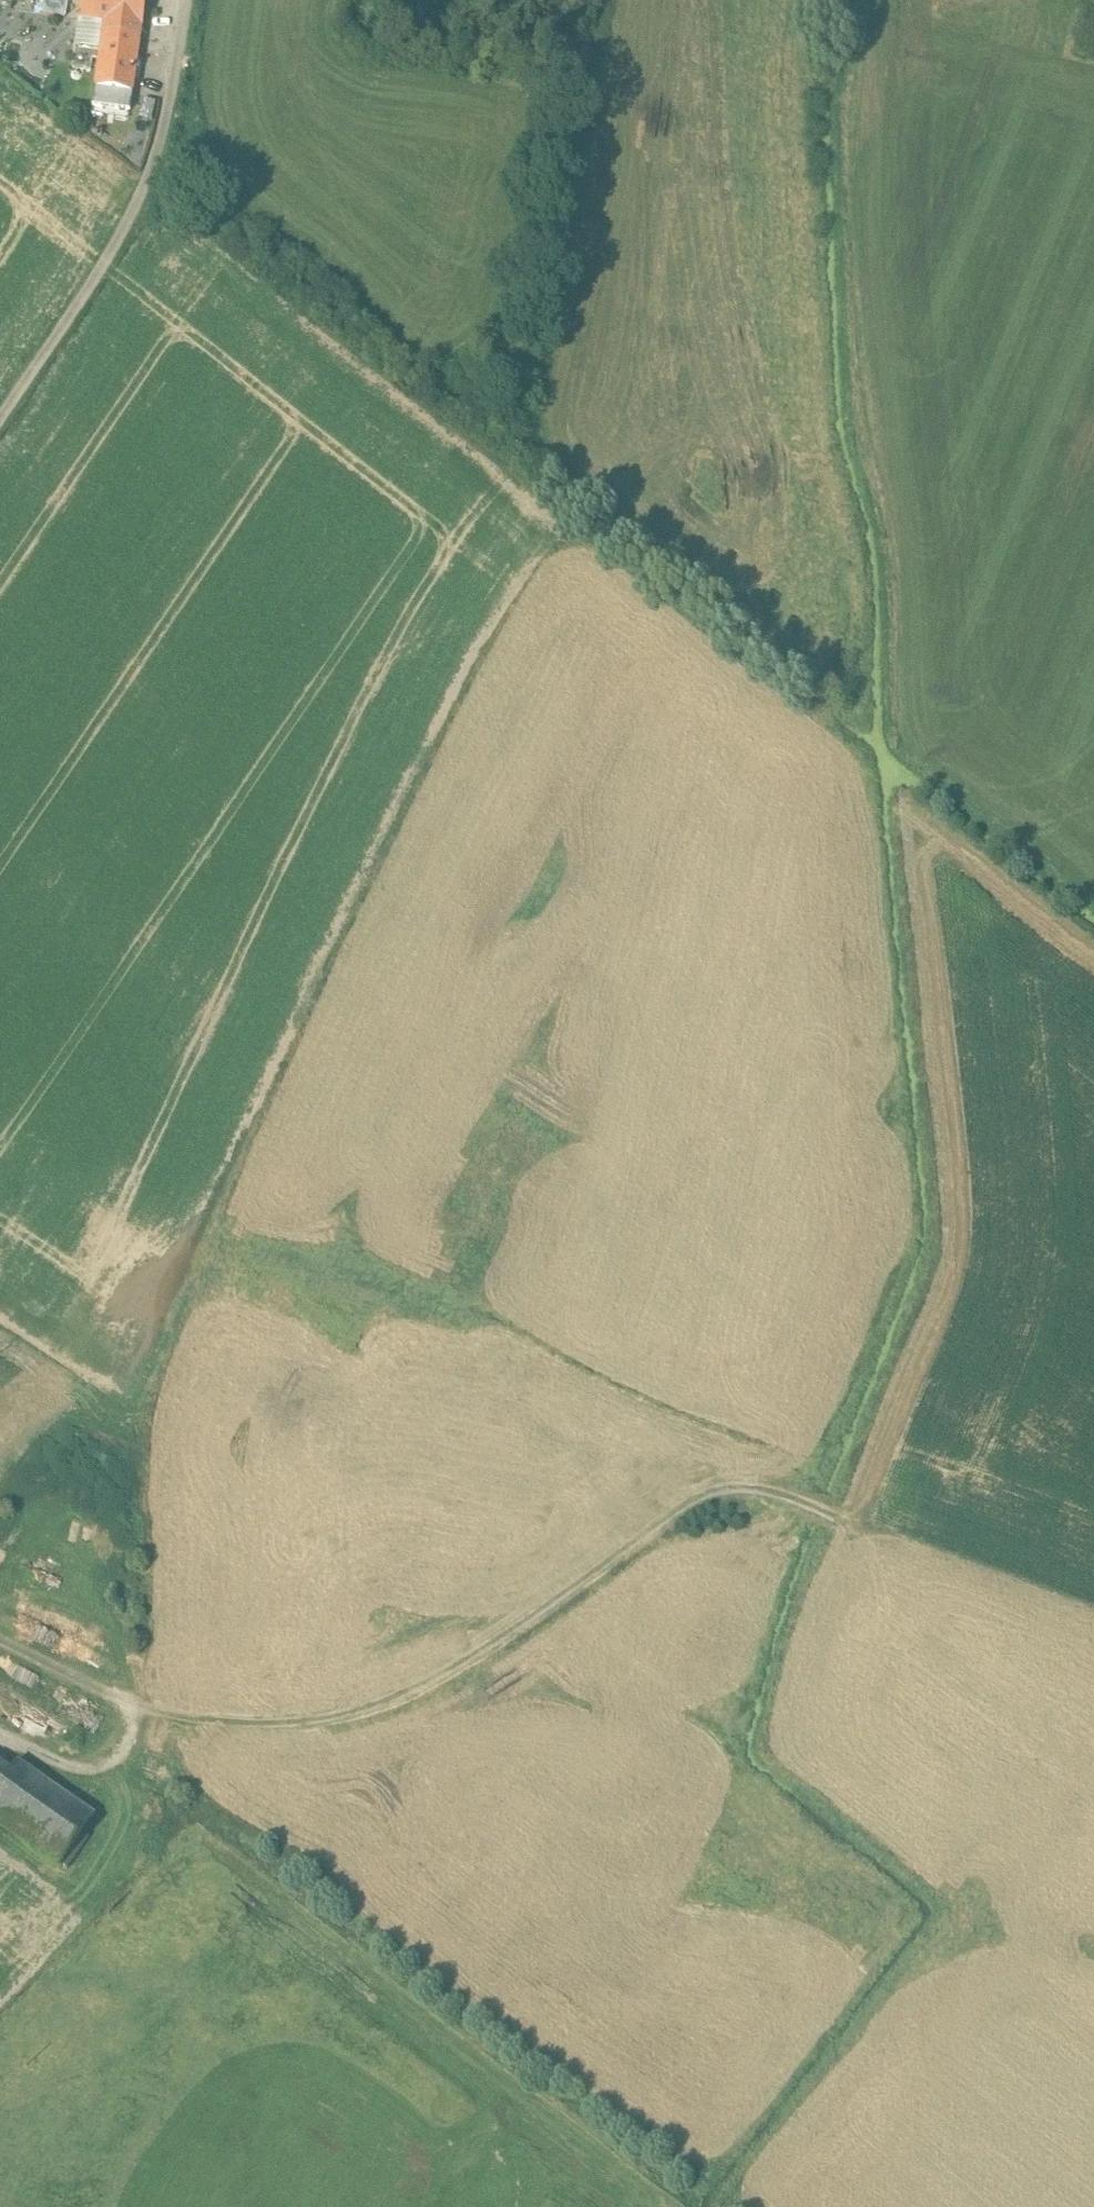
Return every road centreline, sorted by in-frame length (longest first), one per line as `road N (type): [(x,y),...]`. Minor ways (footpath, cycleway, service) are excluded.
road 1 (track): [(186,0),(165,128),(139,204),(0,415)]

